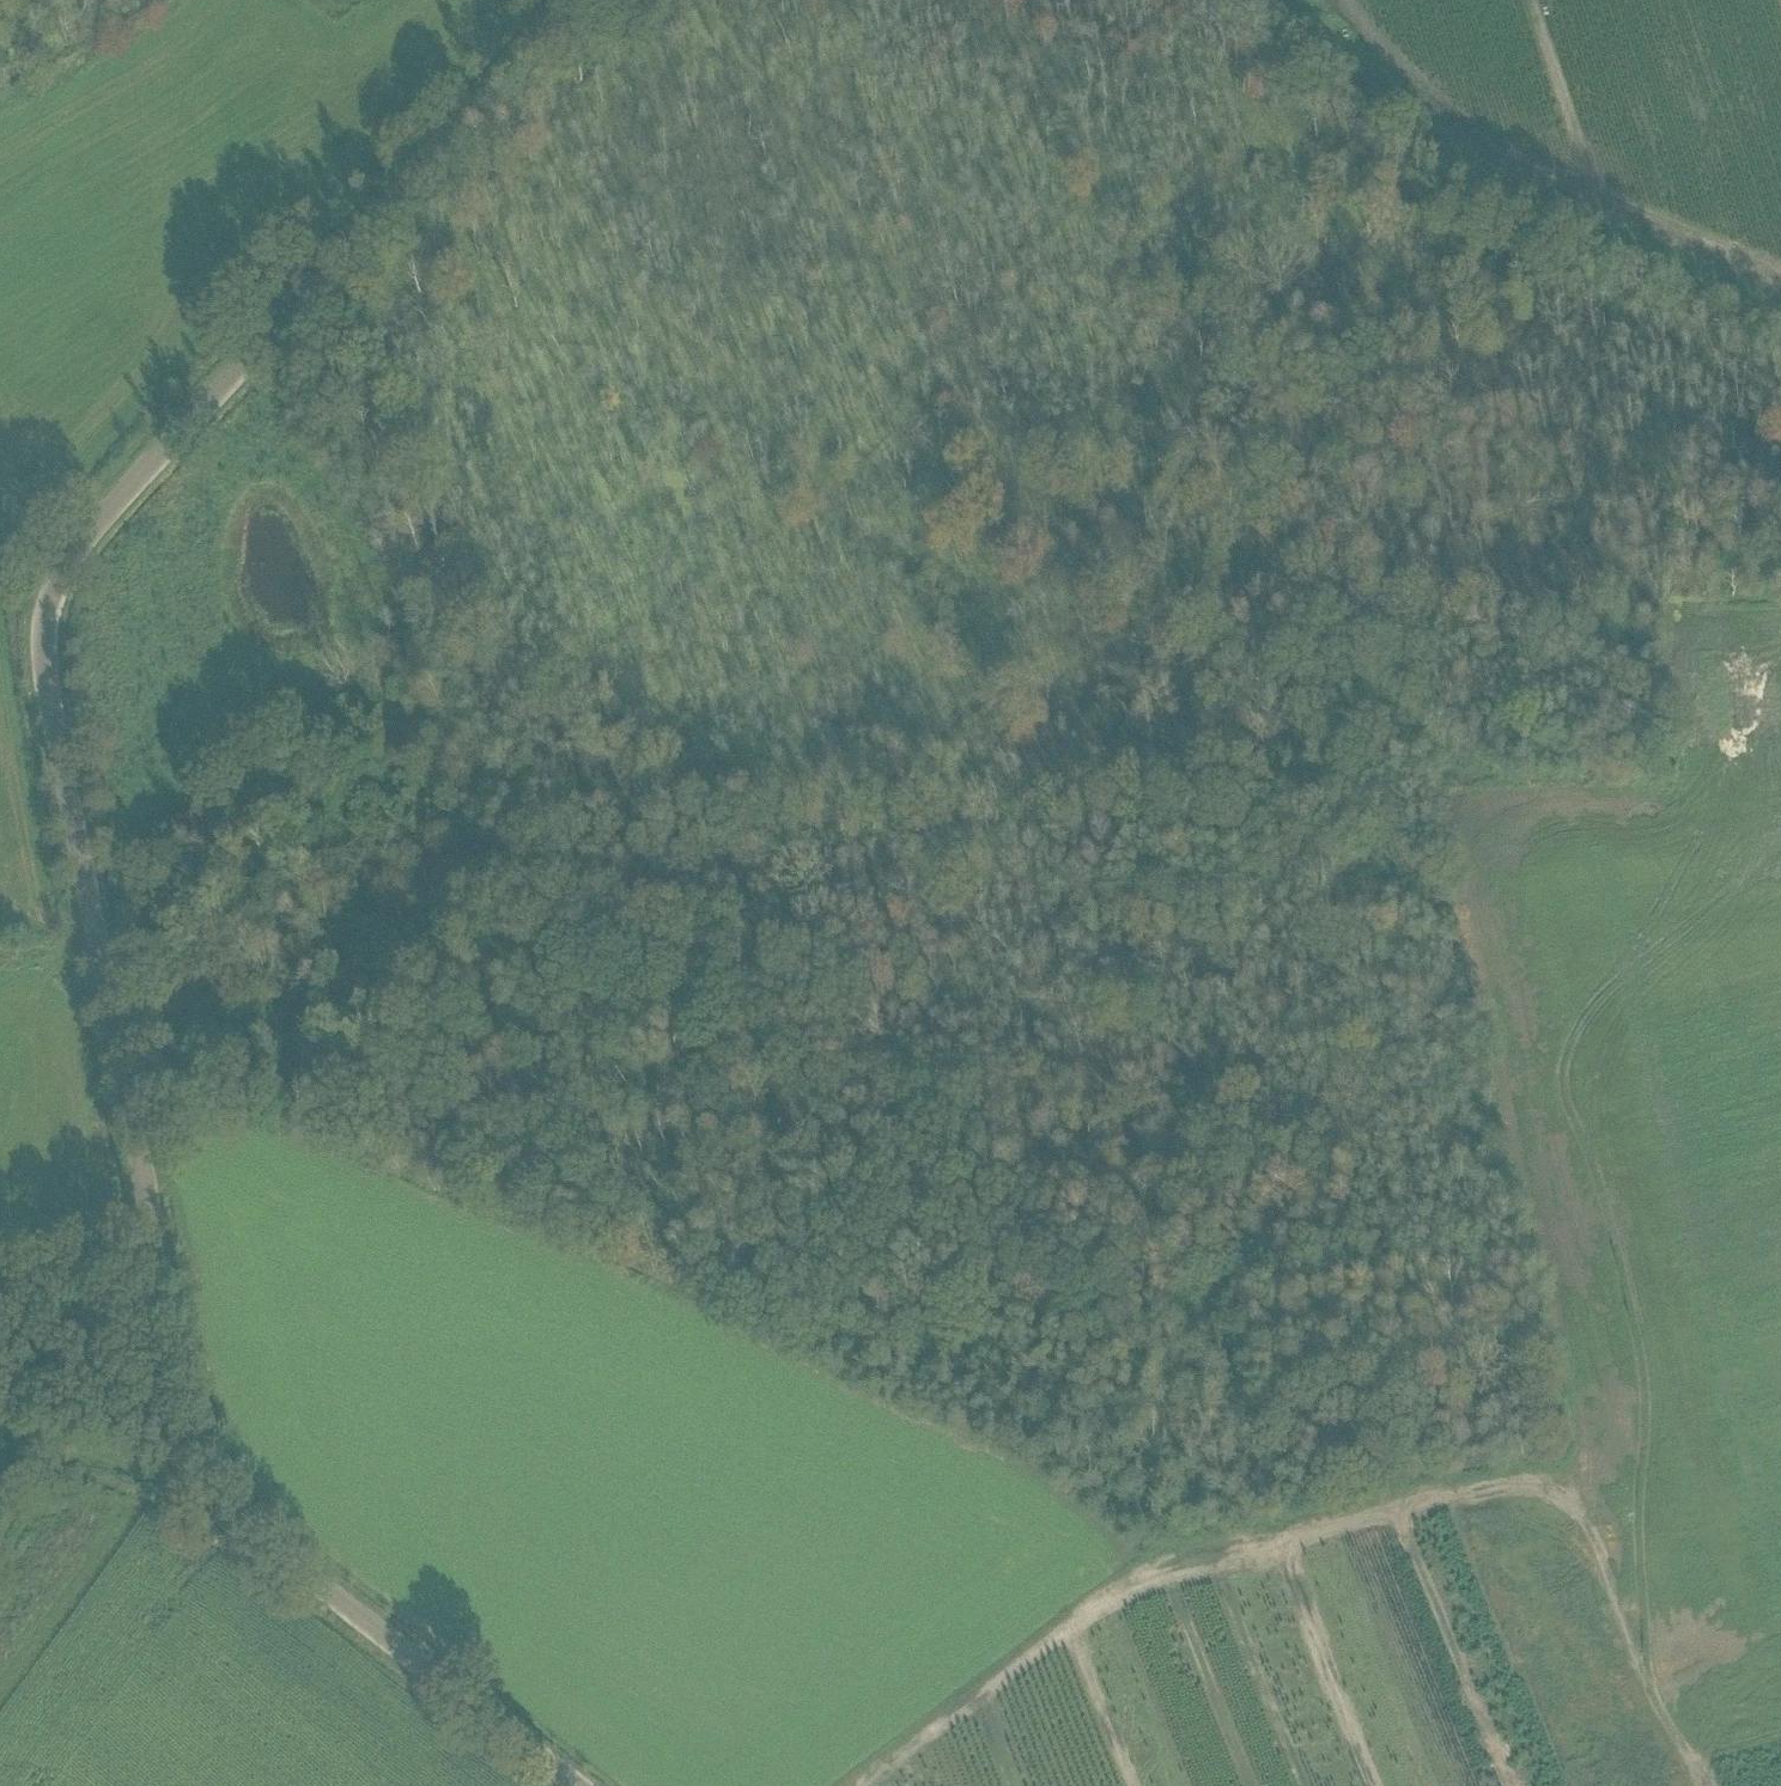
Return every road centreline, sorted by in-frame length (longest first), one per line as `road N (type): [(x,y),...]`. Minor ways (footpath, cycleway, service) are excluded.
road 1 (tertiary): [(577,1785),(261,1539),(214,1482),(188,1405),(39,671),(45,602),(63,566),(572,0)]
road 2 (track): [(857,1785),(1127,1579),(1516,1470)]
road 3 (track): [(1516,1470),(1543,1468),(1566,1478),(1592,1524),(1690,1785)]

